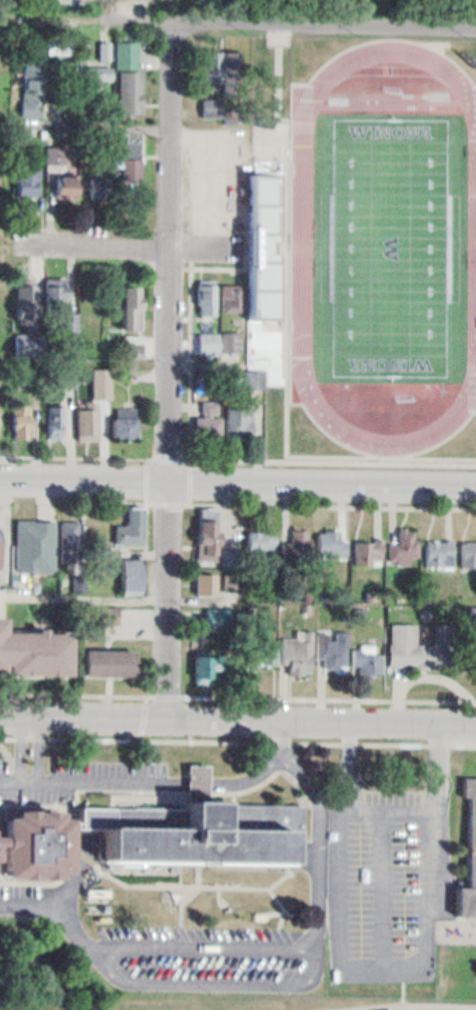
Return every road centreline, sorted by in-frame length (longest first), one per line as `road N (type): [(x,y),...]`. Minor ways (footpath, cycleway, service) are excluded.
road 1 (tertiary): [(171,714),(174,25)]
road 2 (tertiary): [(475,491),(0,482)]
road 3 (secondary): [(475,719),(171,714)]
road 4 (tertiary): [(174,25),(475,21)]
road 5 (secondary): [(171,714),(0,715)]
road 6 (residential): [(173,249),(18,249)]
road 7 (residential): [(173,132),(45,128)]

